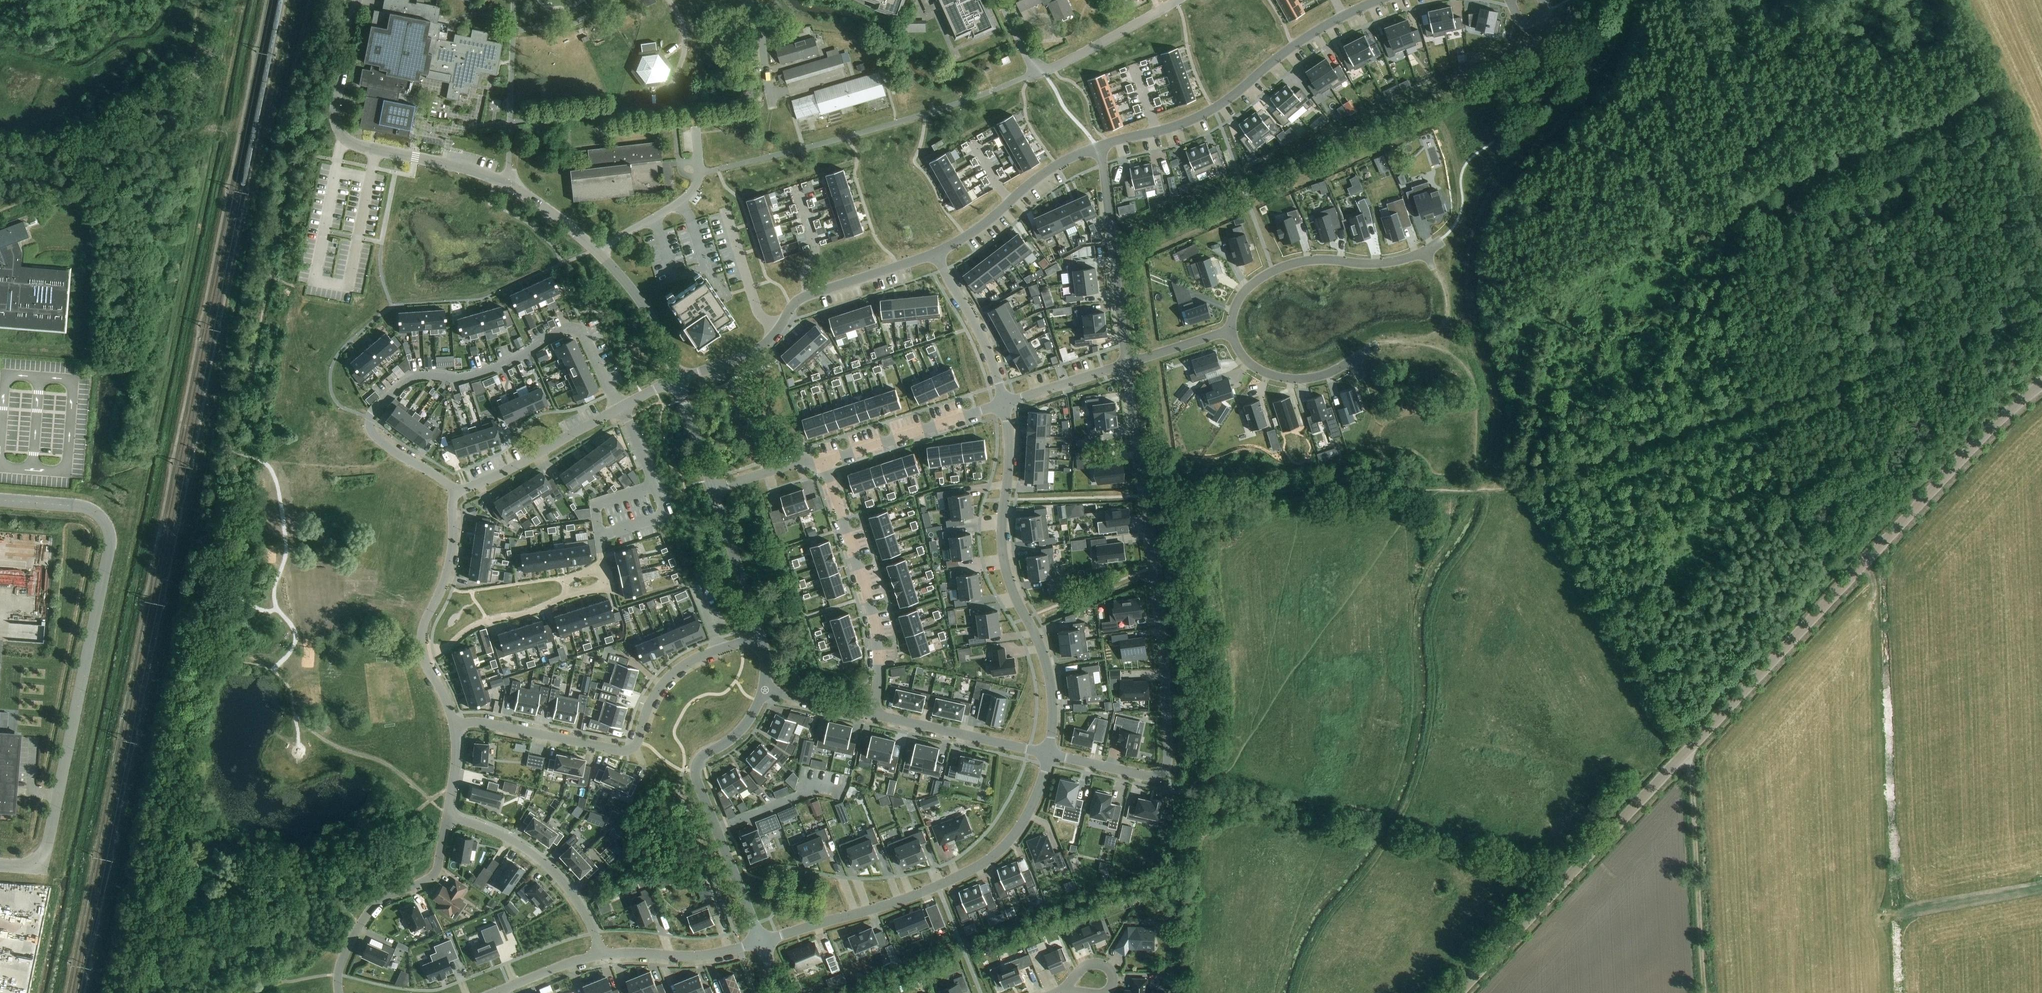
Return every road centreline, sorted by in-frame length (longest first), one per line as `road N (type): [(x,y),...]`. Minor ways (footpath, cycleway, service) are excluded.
road 1 (tertiary): [(1459,992),(1993,427),(2041,385)]
road 2 (track): [(1538,487),(1690,749),(1704,992)]
road 3 (track): [(1538,487),(2041,309)]
road 4 (residential): [(1049,754),(1151,777),(1167,767),(1165,659),(1127,363)]
road 5 (track): [(1988,104),(1712,223),(1669,196),(1644,139),(1588,74)]
road 6 (residential): [(0,865),(27,867),(48,847),(109,538),(93,512),(0,500)]
road 7 (residential): [(454,493),(372,429),(375,407),(406,379),(463,379),(576,328),(620,408)]
road 8 (unclassified): [(596,251),(508,183),(344,139),(335,112),(357,0)]
road 9 (track): [(1145,495),(1538,487)]
road 10 (residential): [(761,941),(916,896),(980,865),(1021,825),(1049,754)]
road 11 (residential): [(1049,754),(1049,679),(1002,551),(1005,403)]
road 12 (residential): [(453,725),(481,723),(625,751),(676,671),(759,637)]
road 13 (unclassified): [(1101,146),(1214,110),(1288,50),(1379,0)]
road 14 (unclassified): [(677,380),(742,360),(814,294),(935,254)]
road 15 (unclassified): [(761,941),(695,771),(745,726),(763,690)]
road 16 (residential): [(872,714),(874,626),(825,463)]
road 17 (residential): [(1231,330),(1232,311),(1250,284),(1291,264),(1376,264),(1424,252)]
road 18 (track): [(2041,201),(2004,112),(1982,101),(1937,0)]
road 19 (residential): [(1001,0),(1034,74),(1160,11)]
road 20 (residential): [(339,992),(345,953),(372,908),(435,874),(447,817)]
road 21 (residential): [(1127,363),(1101,146)]
road 22 (residential): [(600,956),(582,909),(547,866),(507,838),(447,817)]
road 23 (unclassified): [(935,254),(1047,172),(1101,146)]
road 24 (residential): [(1005,403),(825,463)]
road 25 (residential): [(454,493),(620,408)]
road 26 (residential): [(872,714),(1049,754)]
road 27 (residential): [(1231,330),(1246,361),(1286,379),(1328,374),(1377,345)]
road 28 (residential): [(423,656),(422,632),(451,554),(454,493)]
road 29 (residential): [(1005,403),(981,335),(935,254)]
road 30 (residential): [(600,956),(705,956),(761,941)]
road 31 (residential): [(423,656),(487,621),(567,595)]
road 32 (unclassified): [(759,637),(712,490)]
road 33 (unclassified): [(677,380),(652,319),(596,251)]
road 34 (residential): [(596,251),(689,195),(699,172)]
road 35 (residential): [(1127,363),(1005,403)]

